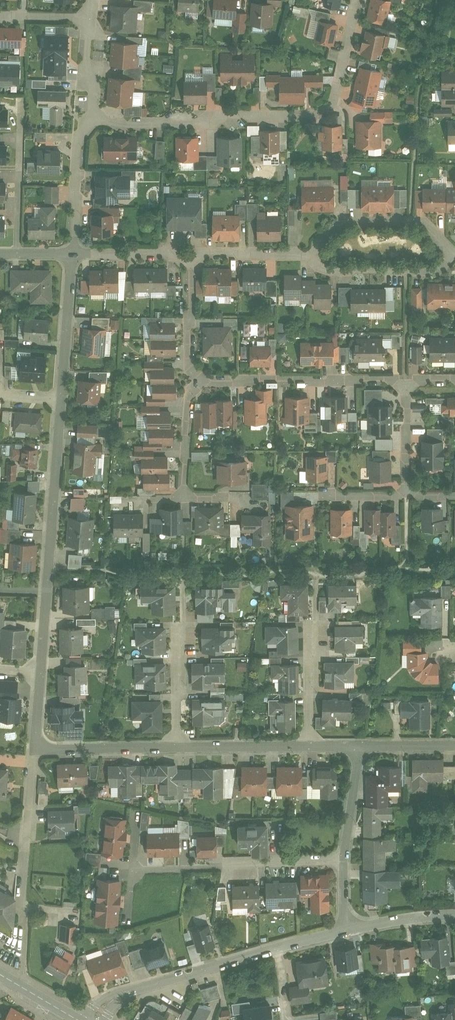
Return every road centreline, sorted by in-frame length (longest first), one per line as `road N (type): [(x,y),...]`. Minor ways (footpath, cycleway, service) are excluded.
road 1 (residential): [(357,0),(336,100),(310,115),(83,125)]
road 2 (residential): [(42,670),(63,401)]
road 3 (residential): [(97,1019),(125,994),(345,931)]
road 4 (residential): [(191,382),(406,381)]
road 5 (residential): [(134,871),(344,860)]
road 6 (residential): [(454,255),(425,222),(411,220),(340,221),(309,255)]
road 7 (residential): [(309,255),(324,274),(436,272),(454,255)]
road 8 (residential): [(23,904),(35,751)]
road 9 (residential): [(63,401),(72,255)]
road 10 (residential): [(176,752),(35,751)]
road 11 (residential): [(308,750),(176,752)]
road 12 (residential): [(72,255),(83,125)]
road 13 (residential): [(191,382),(189,254)]
road 14 (residential): [(177,631),(176,752)]
road 15 (residential): [(309,255),(189,254)]

